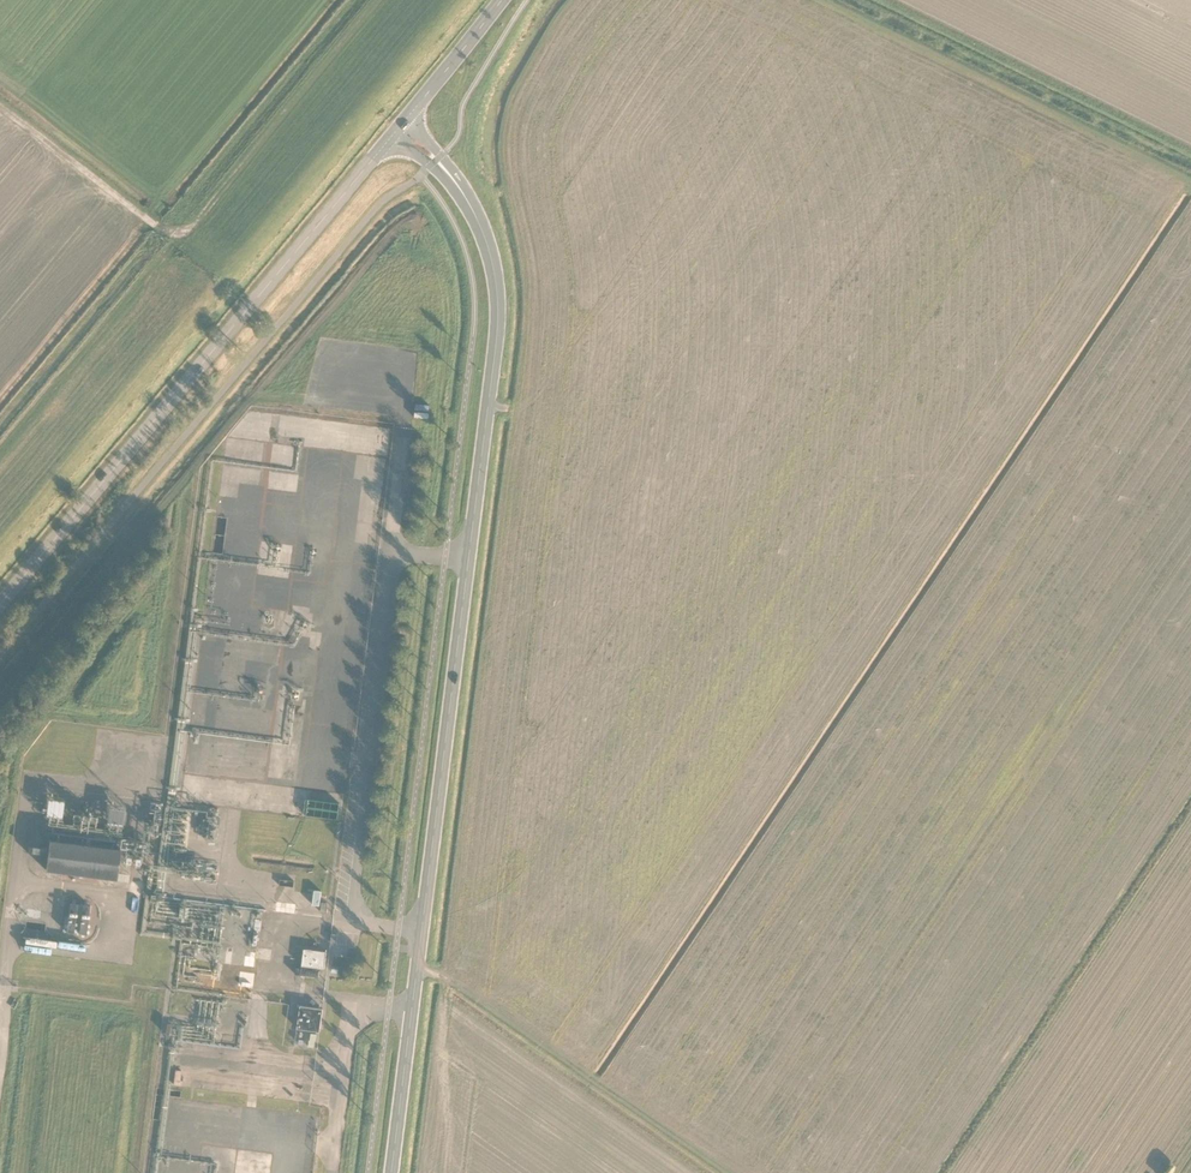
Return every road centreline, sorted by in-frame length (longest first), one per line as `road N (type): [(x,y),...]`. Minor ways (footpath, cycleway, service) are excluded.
road 1 (primary): [(391,1172),(498,313),(490,253),(471,206),(399,127)]
road 2 (secondary): [(0,603),(399,127)]
road 3 (track): [(380,0),(187,235),(159,228),(61,158)]
road 4 (primary): [(399,127),(502,0)]

